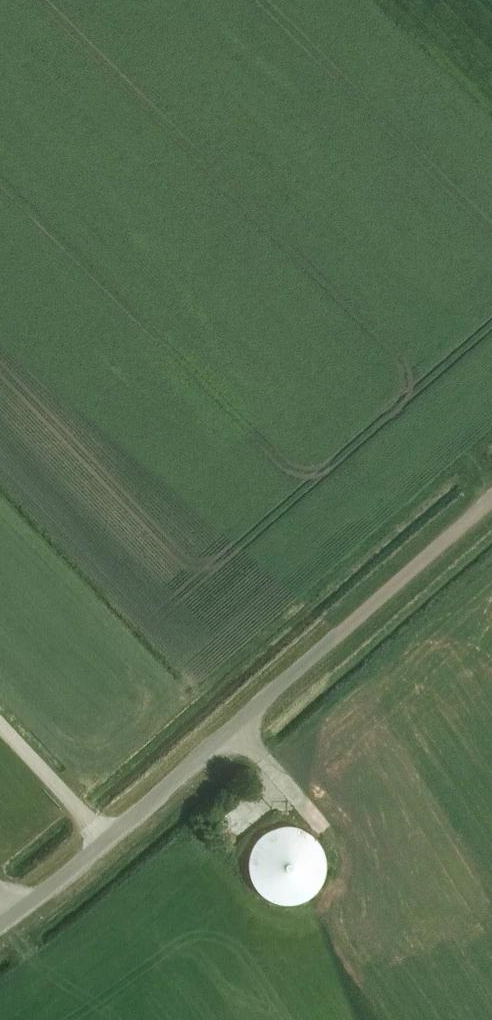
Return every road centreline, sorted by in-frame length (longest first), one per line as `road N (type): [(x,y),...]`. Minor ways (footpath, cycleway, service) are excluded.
road 1 (unclassified): [(0,923),(491,498)]

